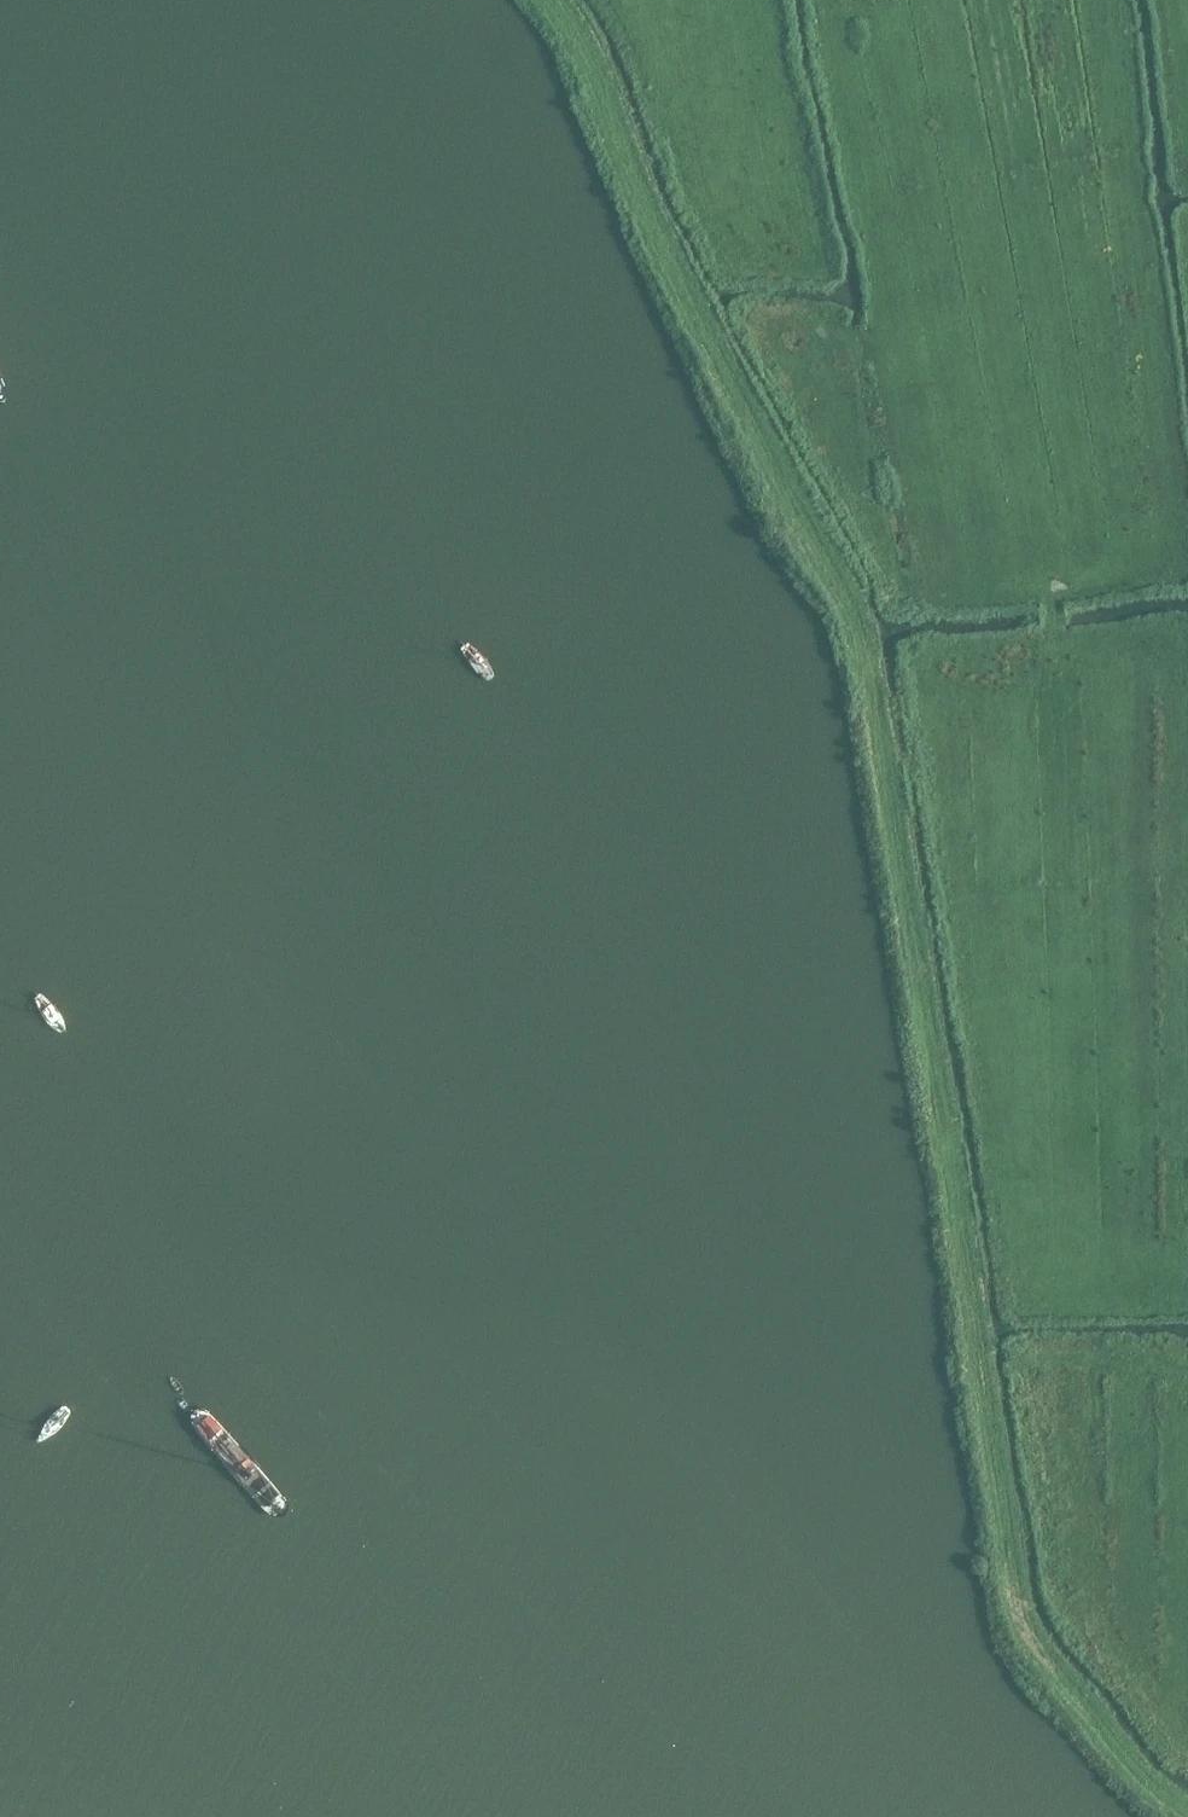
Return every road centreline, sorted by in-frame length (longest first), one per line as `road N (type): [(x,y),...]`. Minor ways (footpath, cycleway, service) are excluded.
road 1 (track): [(1187,1810),(1137,1771),(1022,1626),(865,647),(693,307),(589,55),(554,0)]

